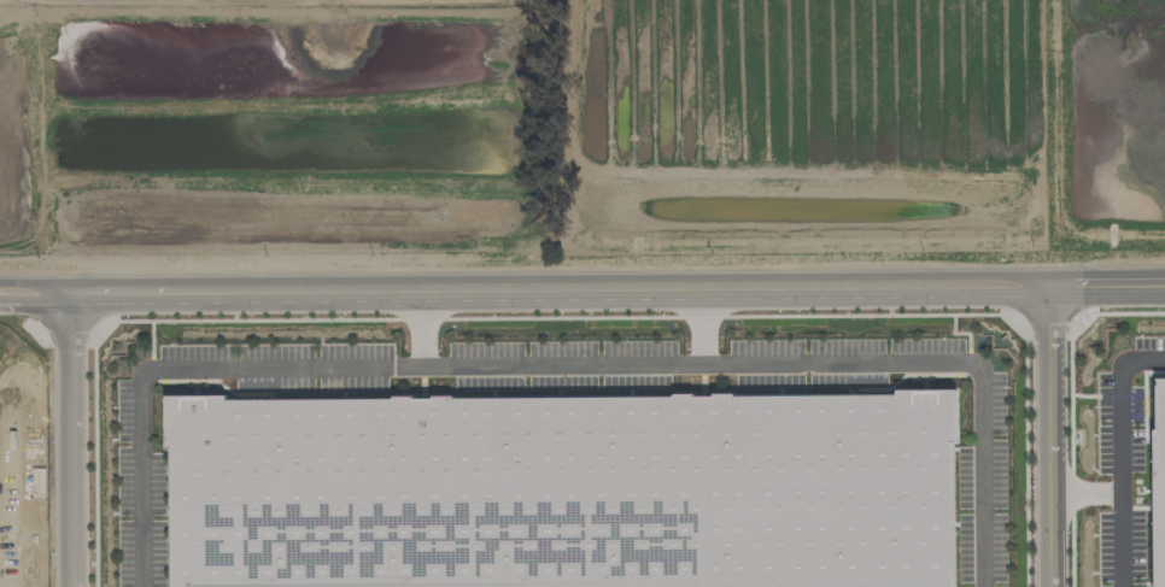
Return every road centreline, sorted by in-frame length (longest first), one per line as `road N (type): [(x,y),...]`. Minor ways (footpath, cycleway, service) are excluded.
road 1 (tertiary): [(0,289),(1164,278)]
road 2 (residential): [(1048,586),(1046,278)]
road 3 (tertiary): [(70,288),(70,586)]

